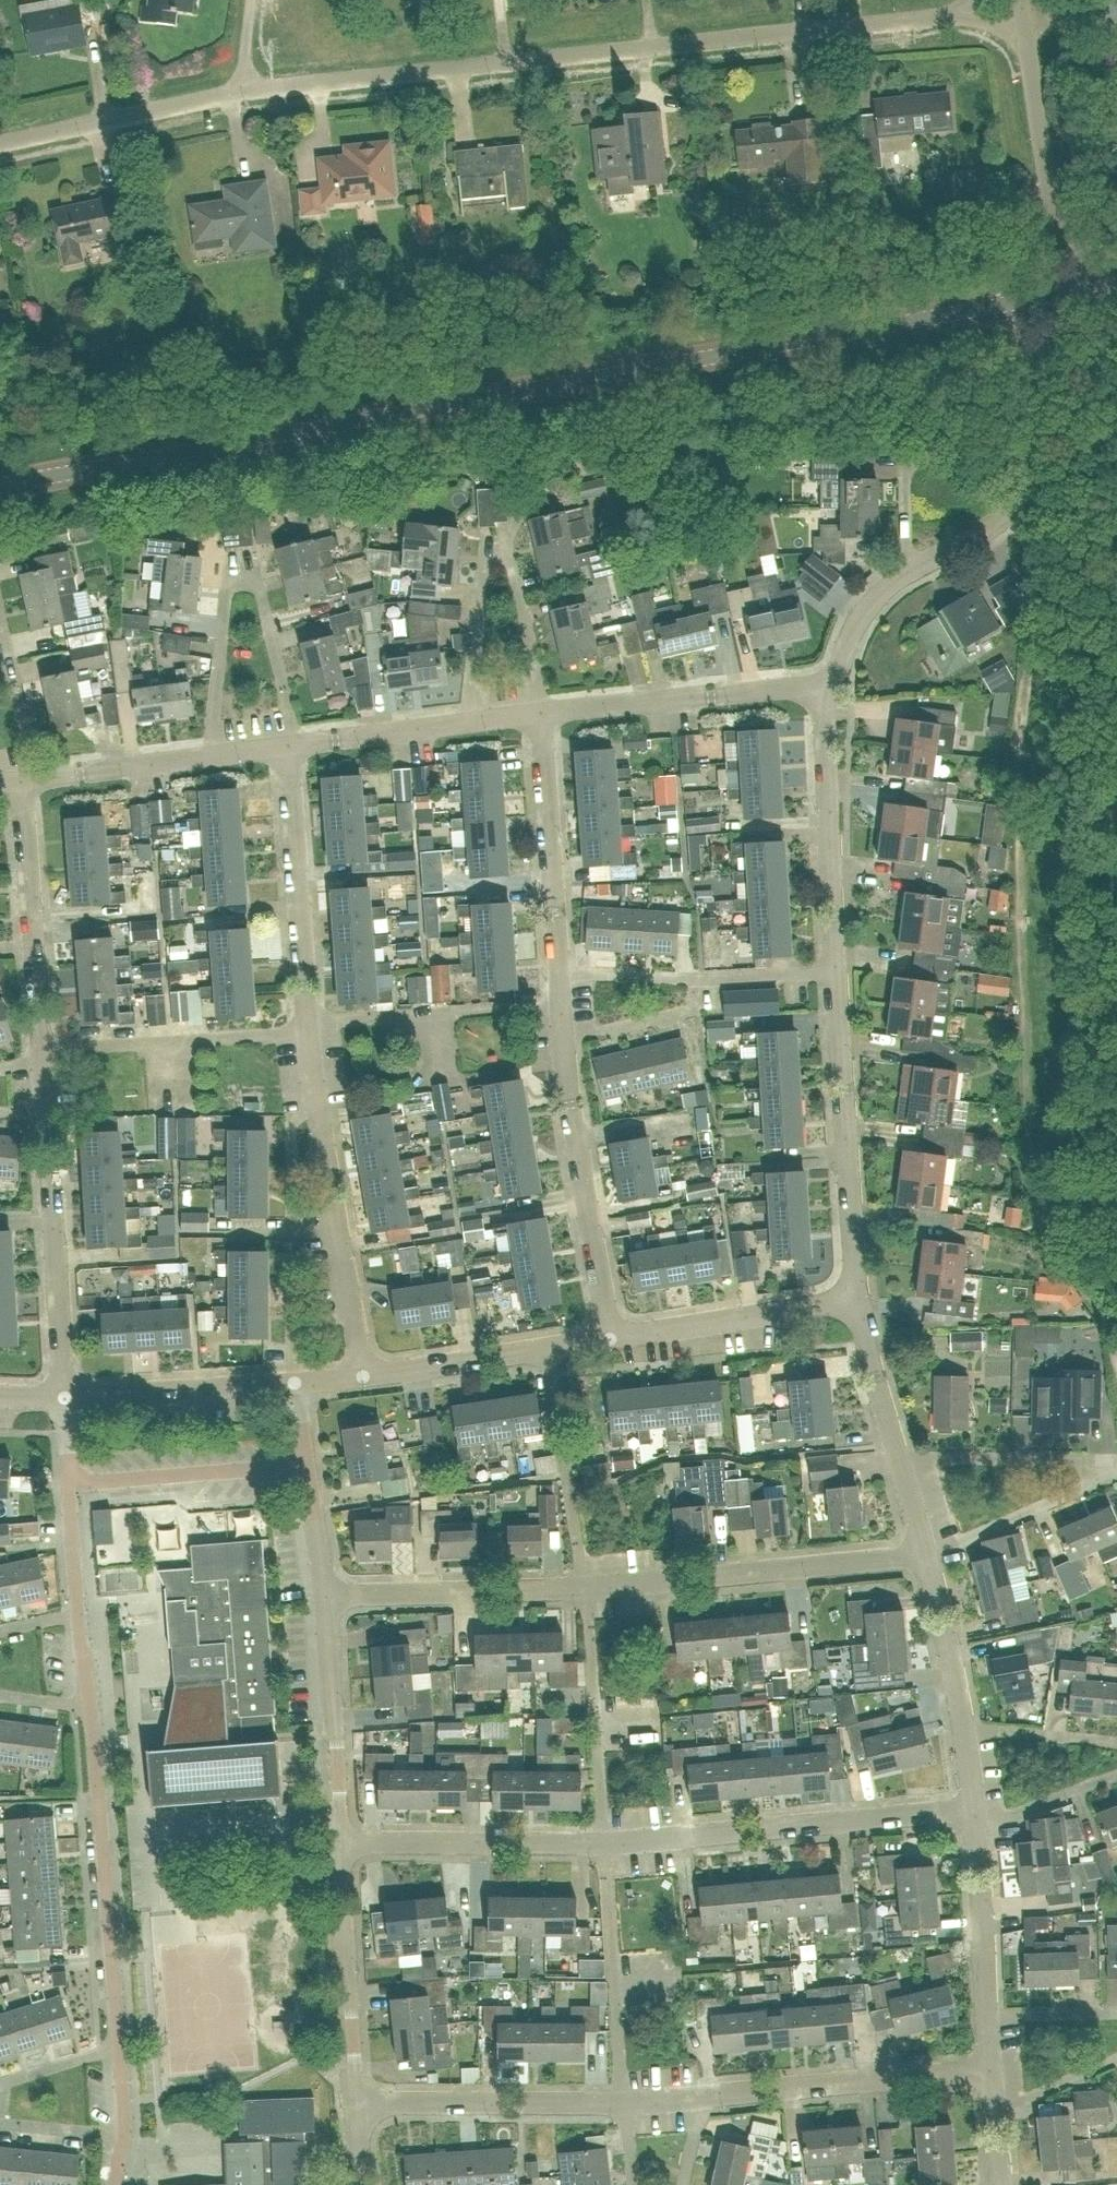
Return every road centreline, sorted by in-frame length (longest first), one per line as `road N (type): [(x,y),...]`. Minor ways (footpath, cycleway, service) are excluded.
road 1 (secondary): [(0,485),(1036,298)]
road 2 (residential): [(239,92),(942,18)]
road 3 (residential): [(365,1376),(317,1109),(285,743)]
road 4 (residential): [(343,1848),(606,1845),(978,1813)]
road 5 (residential): [(356,2105),(623,2102),(990,2070)]
road 6 (residential): [(328,1599),(587,1588),(926,1554)]
road 7 (track): [(1116,1360),(1103,1308),(1039,1200),(1028,1147),(1020,1062),(1022,818)]
road 8 (residential): [(826,685),(875,596),(1008,512),(1028,486),(1047,406),(1036,298)]
road 9 (residential): [(114,2184),(123,2135),(119,2046),(92,1708)]
road 10 (residential): [(299,742),(255,576),(229,573),(210,755)]
road 11 (residential): [(614,1338),(571,1107),(559,971)]
road 12 (residential): [(542,712),(507,547),(487,547),(468,720)]
road 13 (residential): [(858,1300),(835,973)]
road 14 (track): [(1022,818),(1041,570),(1037,516),(1020,499)]
road 15 (residential): [(835,973),(826,685)]
road 16 (residential): [(542,712),(826,685)]
road 17 (residential): [(64,1399),(46,1115)]
road 18 (unclassified): [(559,971),(695,979),(835,973)]
road 19 (residential): [(43,1051),(22,782)]
road 20 (residential): [(978,1813),(926,1554)]
road 21 (residential): [(926,1554),(858,1300)]
road 22 (residential): [(559,971),(542,712)]
road 23 (residential): [(343,1848),(356,2105)]
road 24 (residential): [(990,2070),(978,1813)]
road 25 (residential): [(365,1376),(614,1338)]
road 26 (residential): [(328,1599),(343,1848)]
road 27 (residential): [(1066,292),(1027,46)]
road 28 (residential): [(614,1338),(858,1300)]
road 29 (residential): [(0,143),(239,92)]
road 30 (residential): [(64,1399),(297,1382)]
road 31 (residential): [(297,1382),(328,1599)]
road 32 (residential): [(78,1615),(64,1399)]
road 33 (residential): [(36,780),(210,755)]
road 34 (residential): [(299,742),(468,720)]
road 35 (residential): [(36,780),(0,617)]

